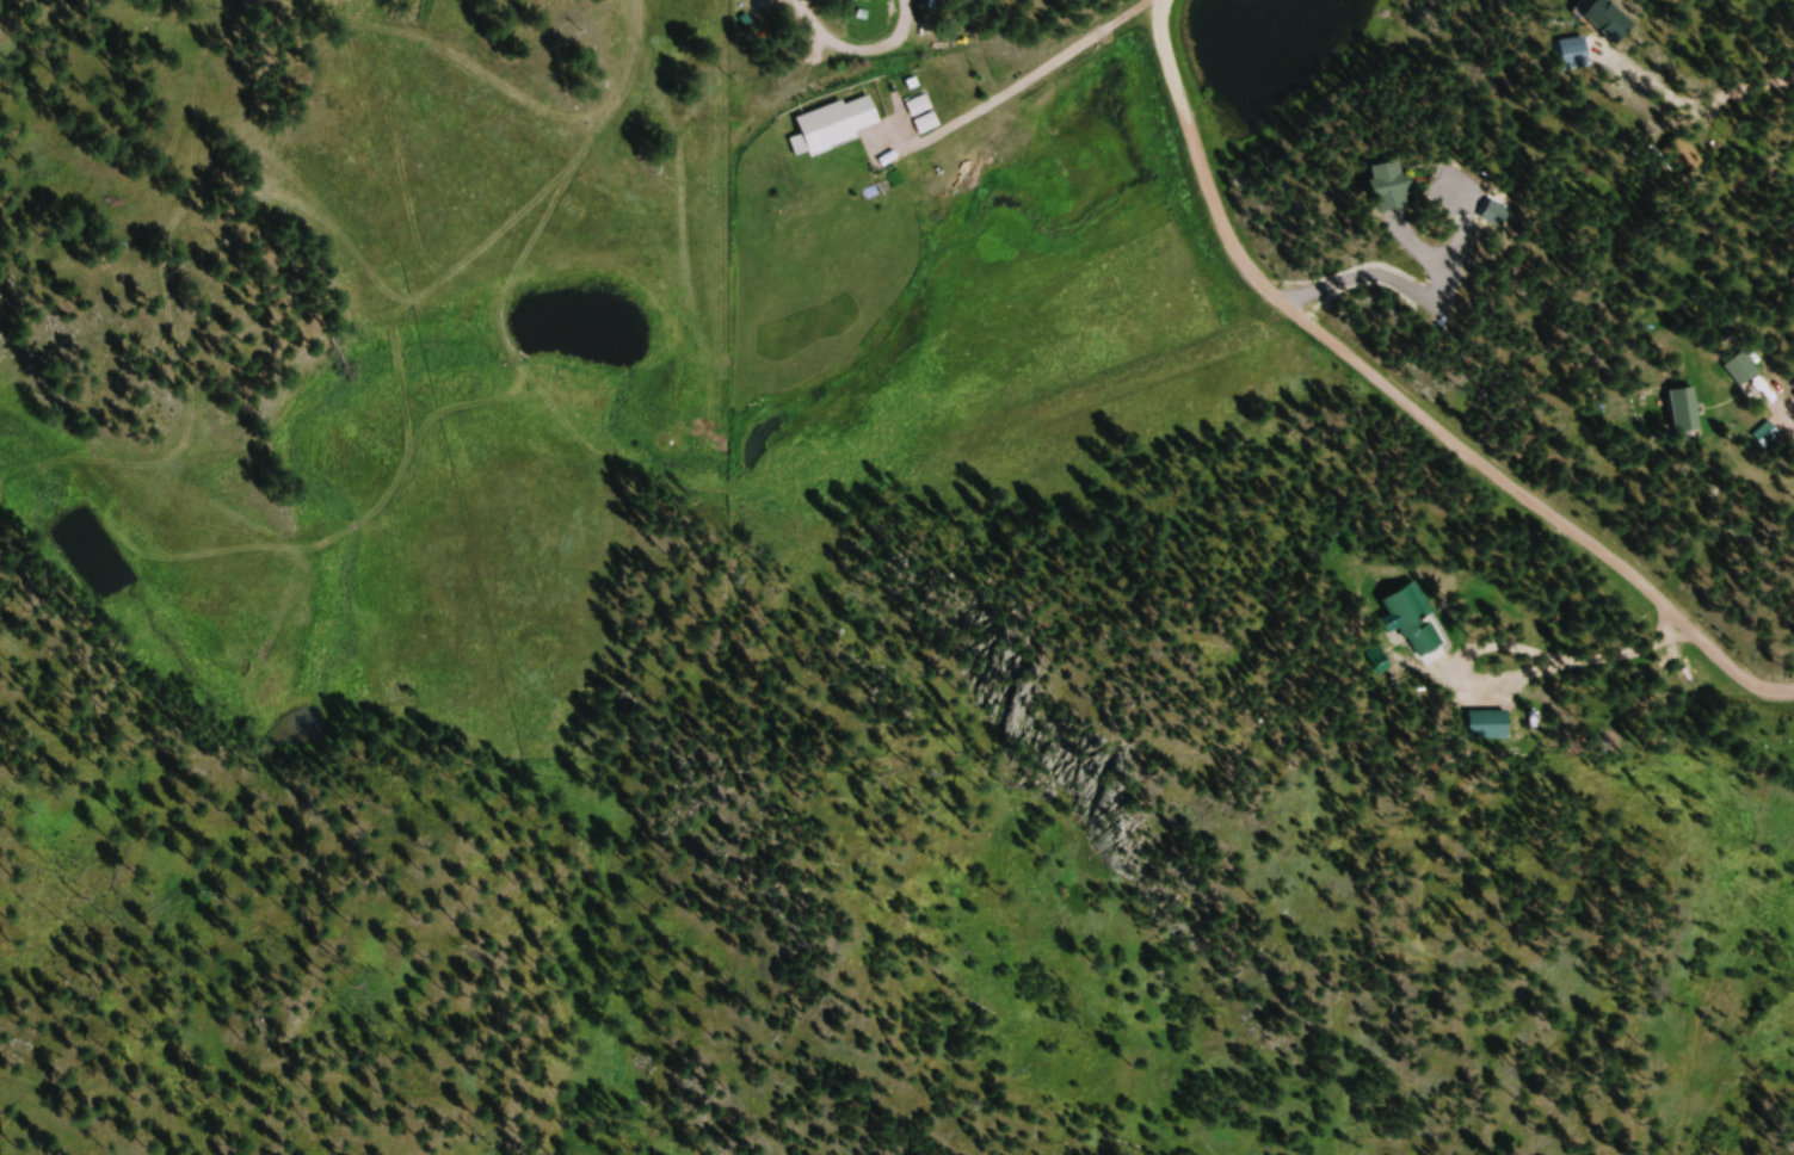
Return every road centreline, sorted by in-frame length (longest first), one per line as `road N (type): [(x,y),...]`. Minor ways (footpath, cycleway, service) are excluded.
road 1 (residential): [(1793,702),(1777,706),(1460,468),(1265,303),(1223,247),(1155,13)]

